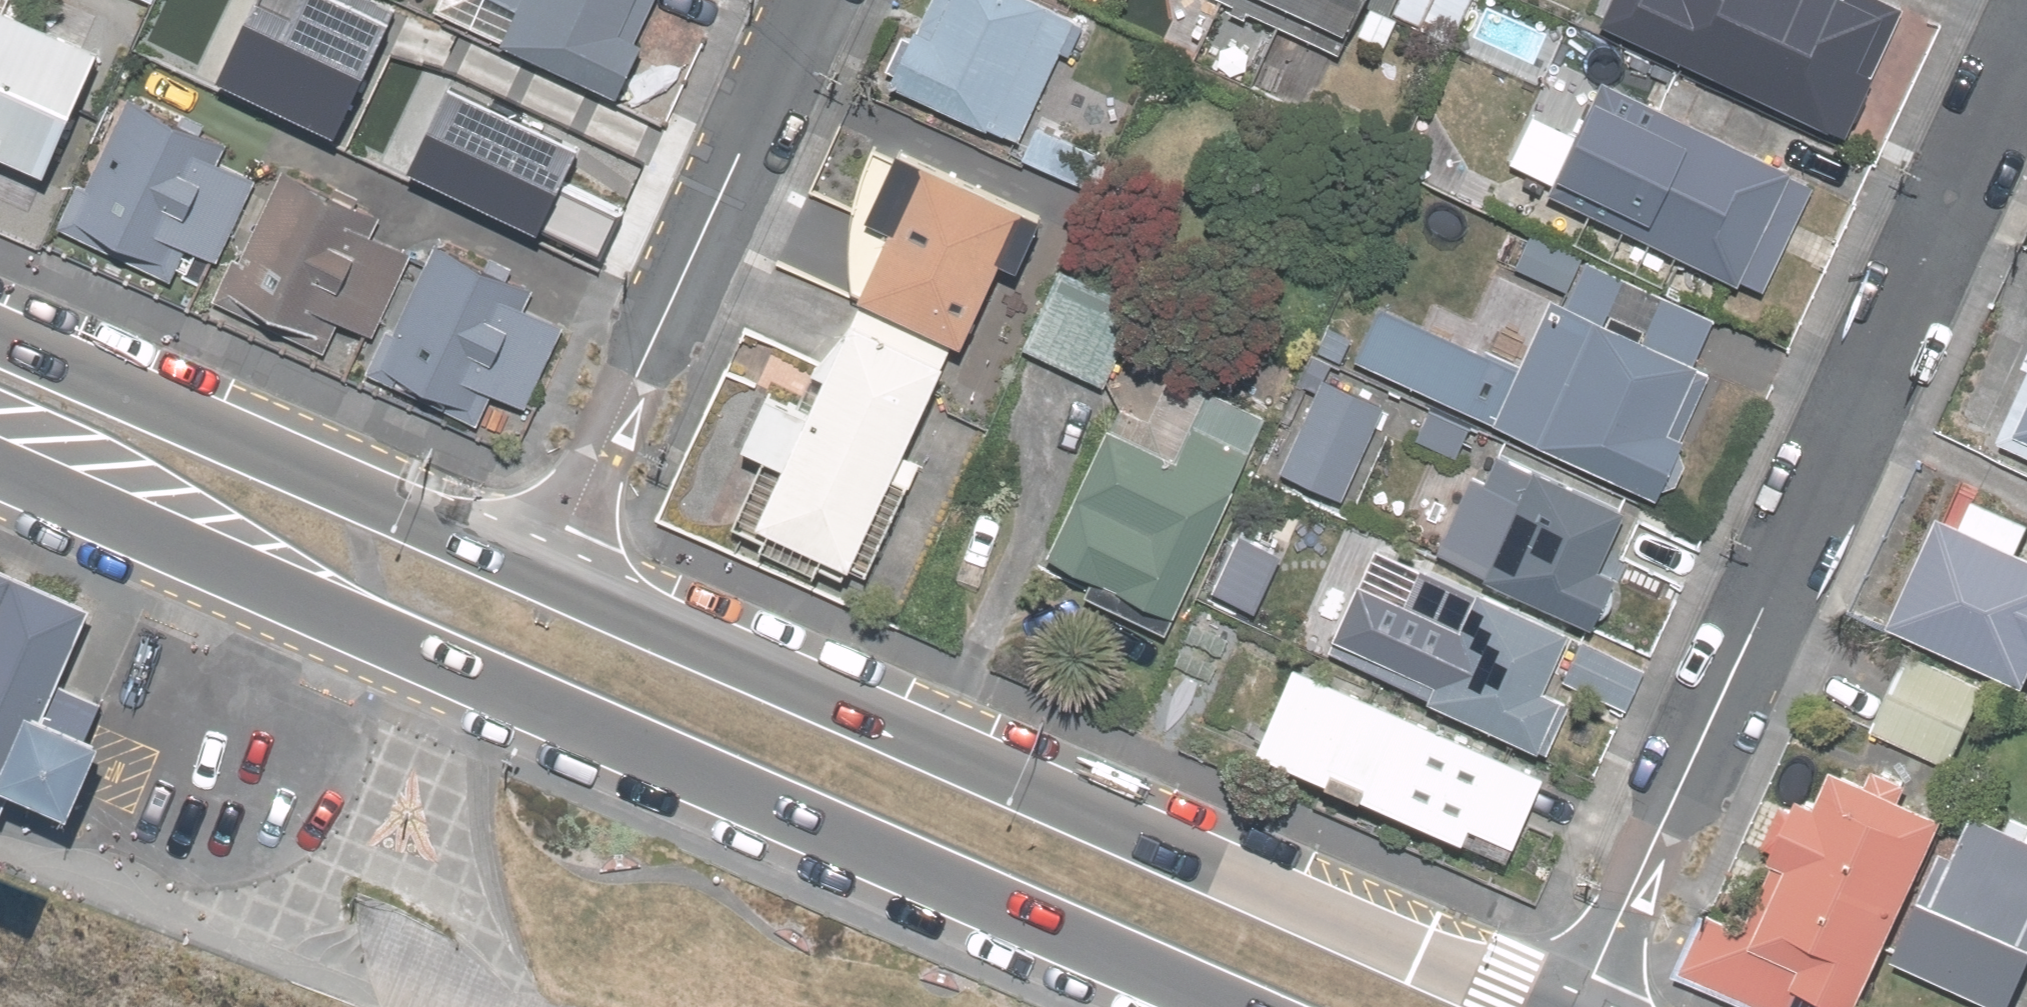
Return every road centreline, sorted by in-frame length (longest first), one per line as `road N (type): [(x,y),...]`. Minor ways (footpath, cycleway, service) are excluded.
road 1 (primary): [(1233,1006),(0,469)]
road 2 (primary): [(547,572),(1547,1006)]
road 3 (residential): [(1573,1006),(2026,36)]
road 4 (residential): [(811,0),(547,572)]
road 5 (primary): [(0,332),(547,572)]

